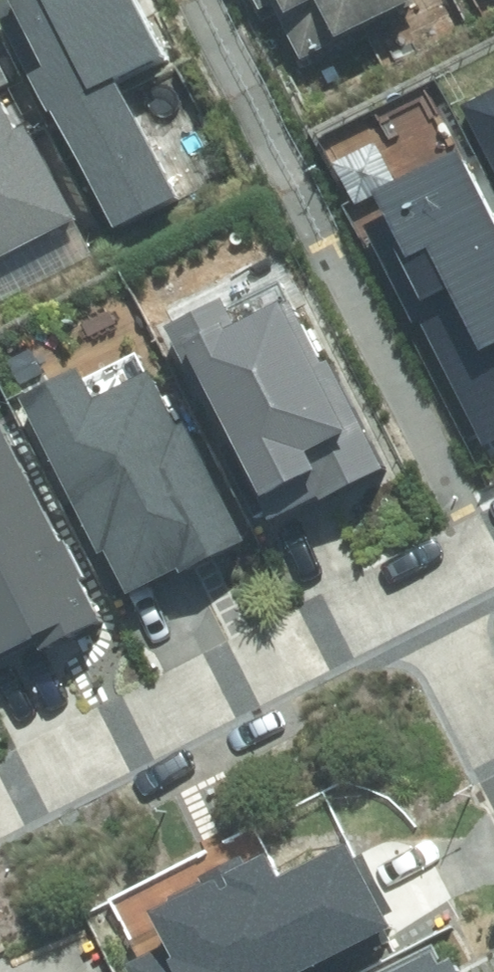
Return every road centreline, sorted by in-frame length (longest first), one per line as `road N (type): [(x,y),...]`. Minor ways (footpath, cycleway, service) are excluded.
road 1 (residential): [(0,797),(407,587)]
road 2 (residential): [(407,587),(493,753)]

